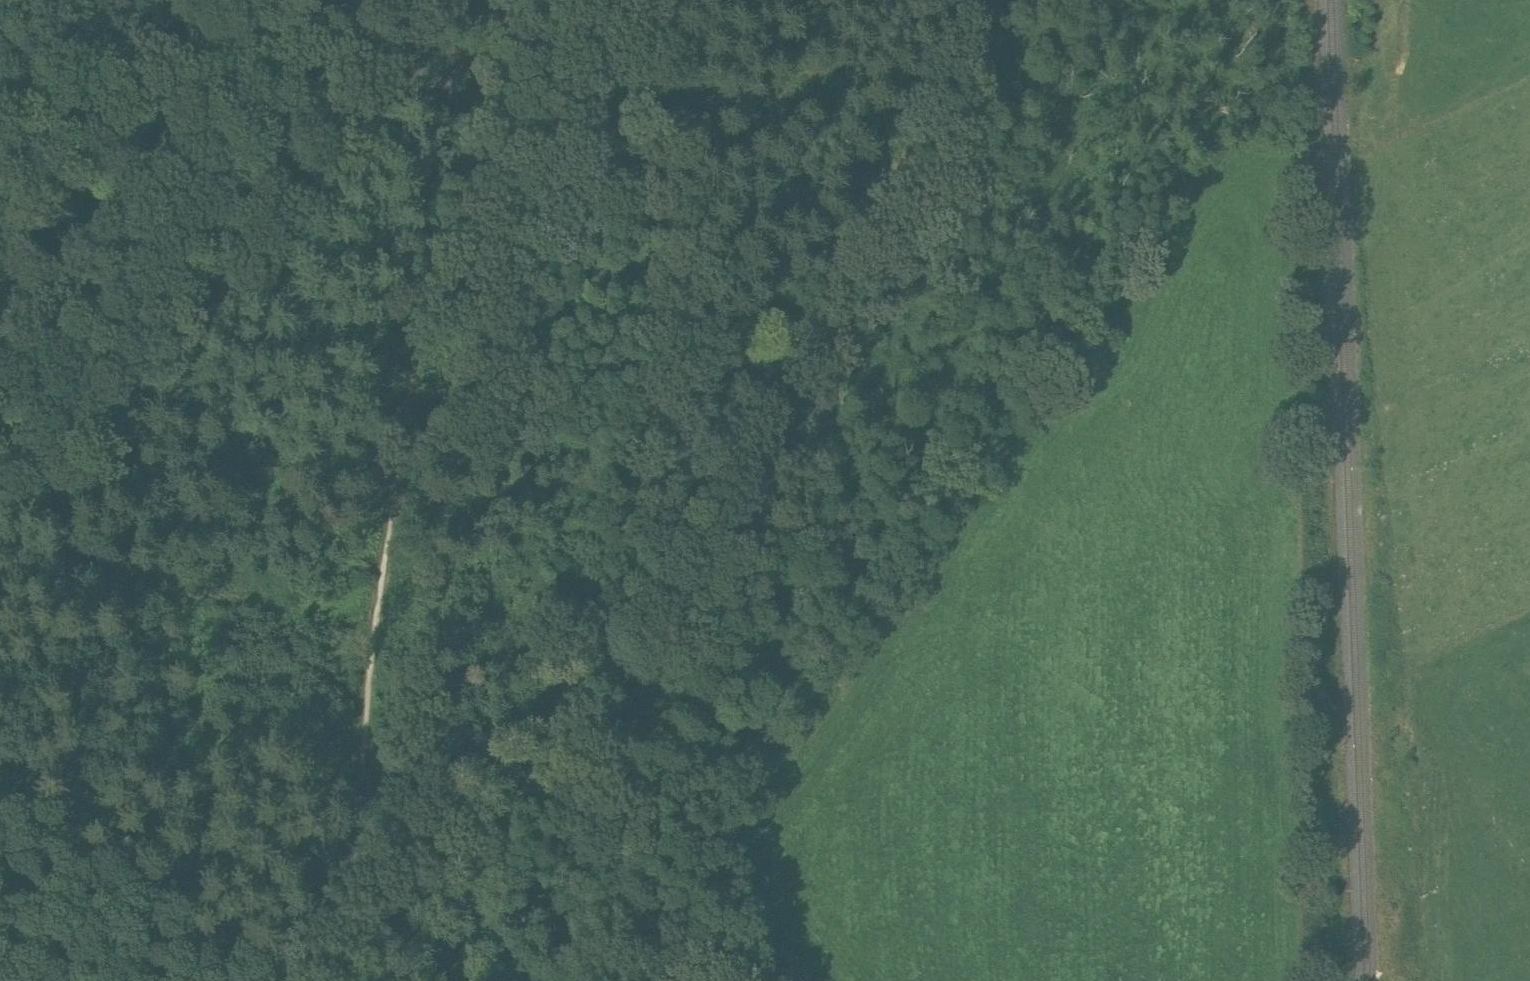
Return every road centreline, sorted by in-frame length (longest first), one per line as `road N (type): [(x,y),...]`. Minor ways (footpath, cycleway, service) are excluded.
road 1 (track): [(522,0),(460,40),(230,272),(0,559)]

